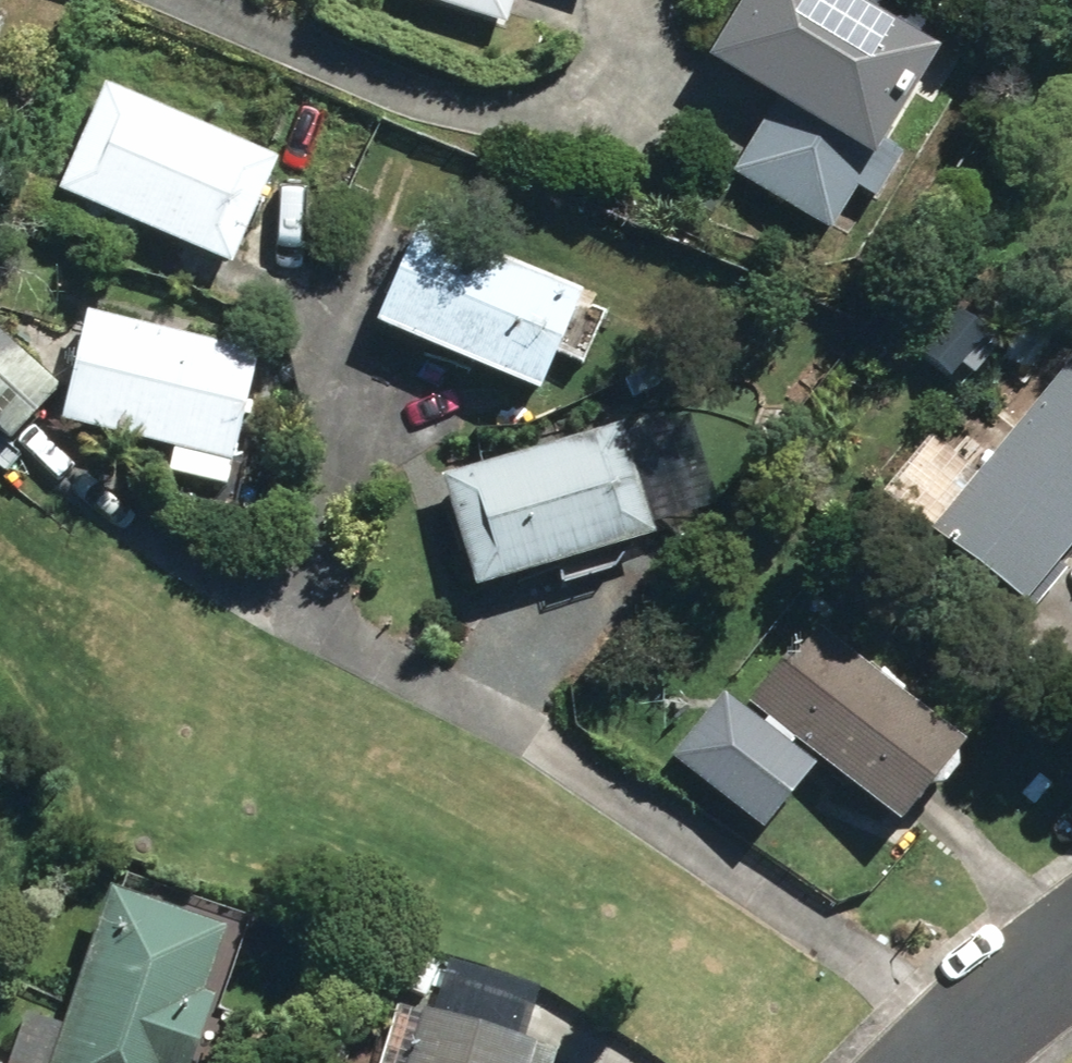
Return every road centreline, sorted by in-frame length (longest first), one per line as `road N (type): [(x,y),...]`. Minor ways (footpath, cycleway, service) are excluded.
road 1 (residential): [(953,1062),(993,1019),(1071,962)]

